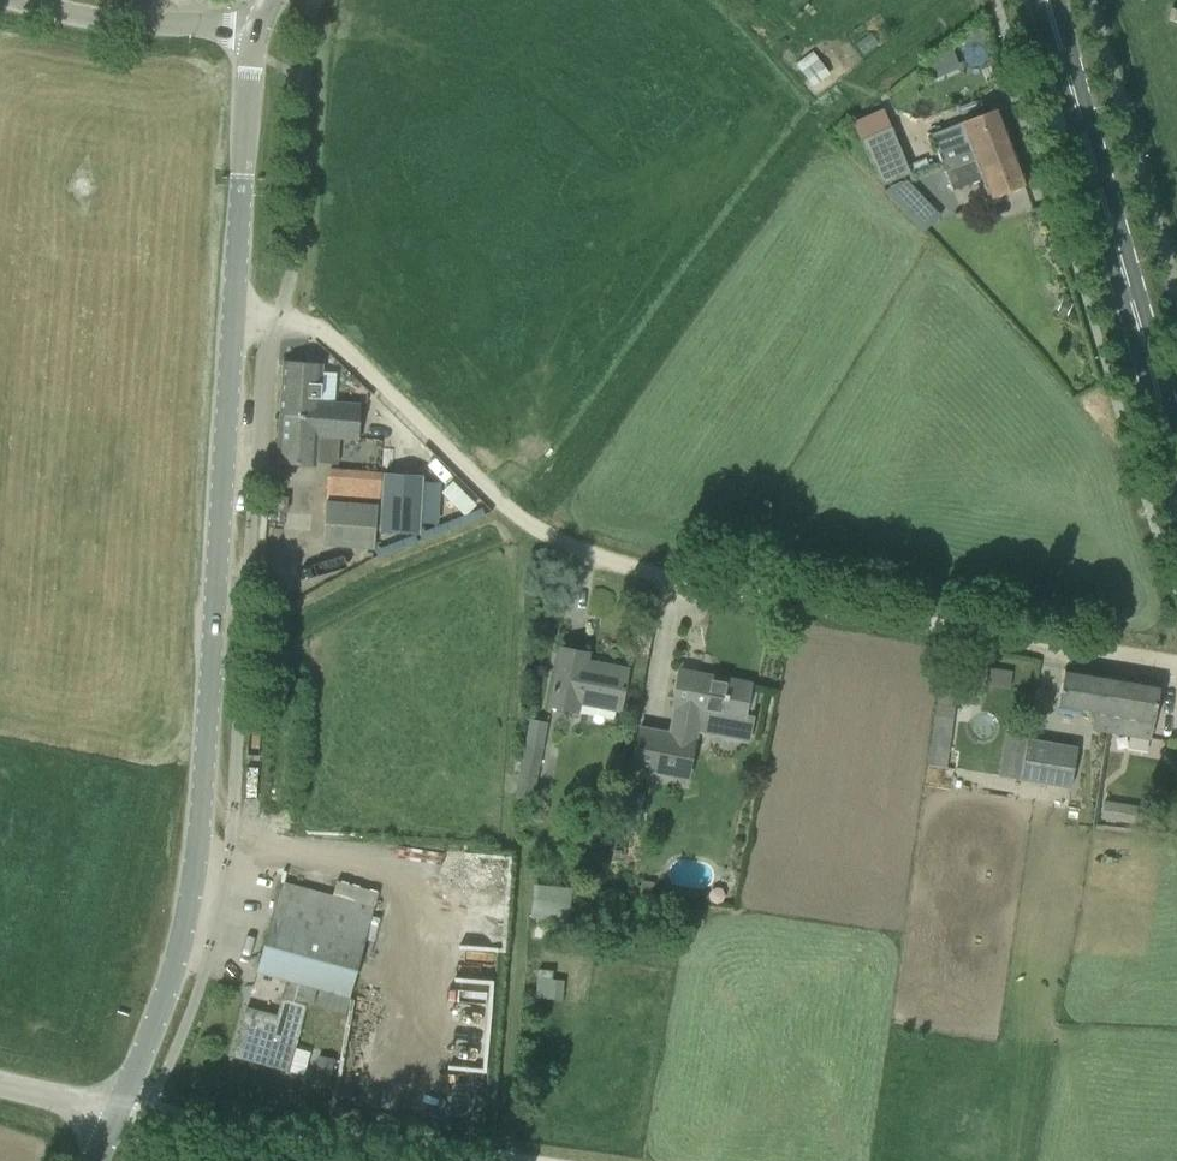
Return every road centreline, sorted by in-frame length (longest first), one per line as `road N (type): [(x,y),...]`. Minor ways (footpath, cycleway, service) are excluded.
road 1 (unclassified): [(120,1115),(167,993),(198,855),(257,38)]
road 2 (track): [(1176,669),(603,564),(528,527),(322,333),(232,321)]
road 3 (primary): [(1176,460),(1046,0)]
road 4 (track): [(460,1160),(142,1118)]
road 5 (residential): [(257,38),(79,17),(16,0)]
road 6 (unclassified): [(120,1115),(0,1086)]

